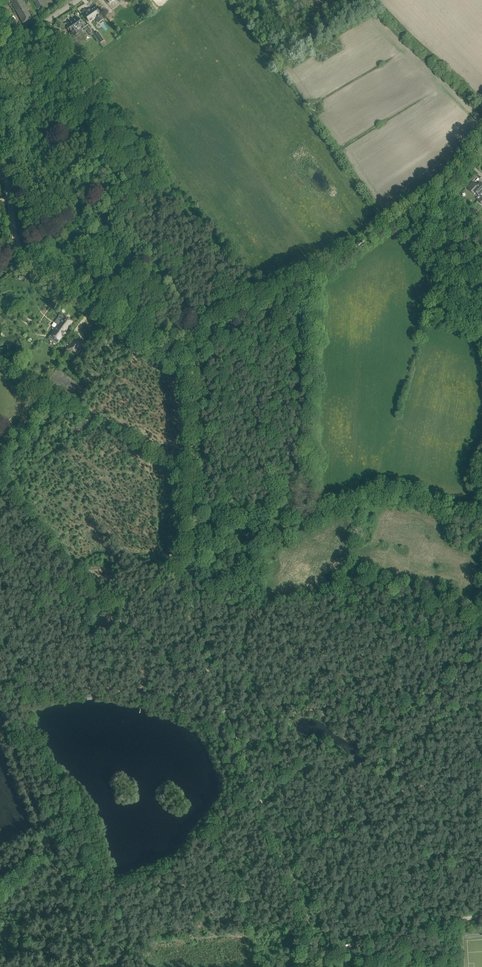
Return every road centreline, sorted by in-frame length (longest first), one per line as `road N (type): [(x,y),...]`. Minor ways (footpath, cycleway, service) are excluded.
road 1 (track): [(314,930),(192,627),(192,376)]
road 2 (track): [(442,188),(339,259),(199,332),(192,376)]
road 3 (track): [(192,376),(22,255),(12,237),(4,166)]
road 4 (track): [(323,957),(481,915)]

